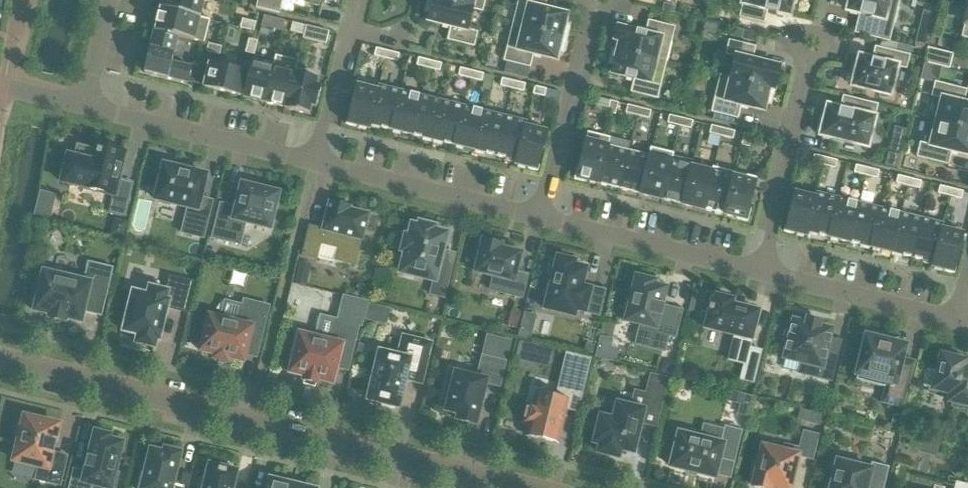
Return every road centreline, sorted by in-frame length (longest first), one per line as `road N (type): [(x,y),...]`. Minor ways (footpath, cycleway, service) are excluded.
road 1 (residential): [(518,487),(0,359)]
road 2 (residential): [(88,101),(322,159)]
road 3 (residential): [(322,159),(549,215)]
road 4 (residential): [(549,215),(766,268)]
road 5 (residential): [(766,268),(807,64)]
road 6 (residential): [(549,215),(598,13)]
road 7 (residential): [(766,268),(954,320)]
road 8 (residential): [(322,159),(362,0)]

